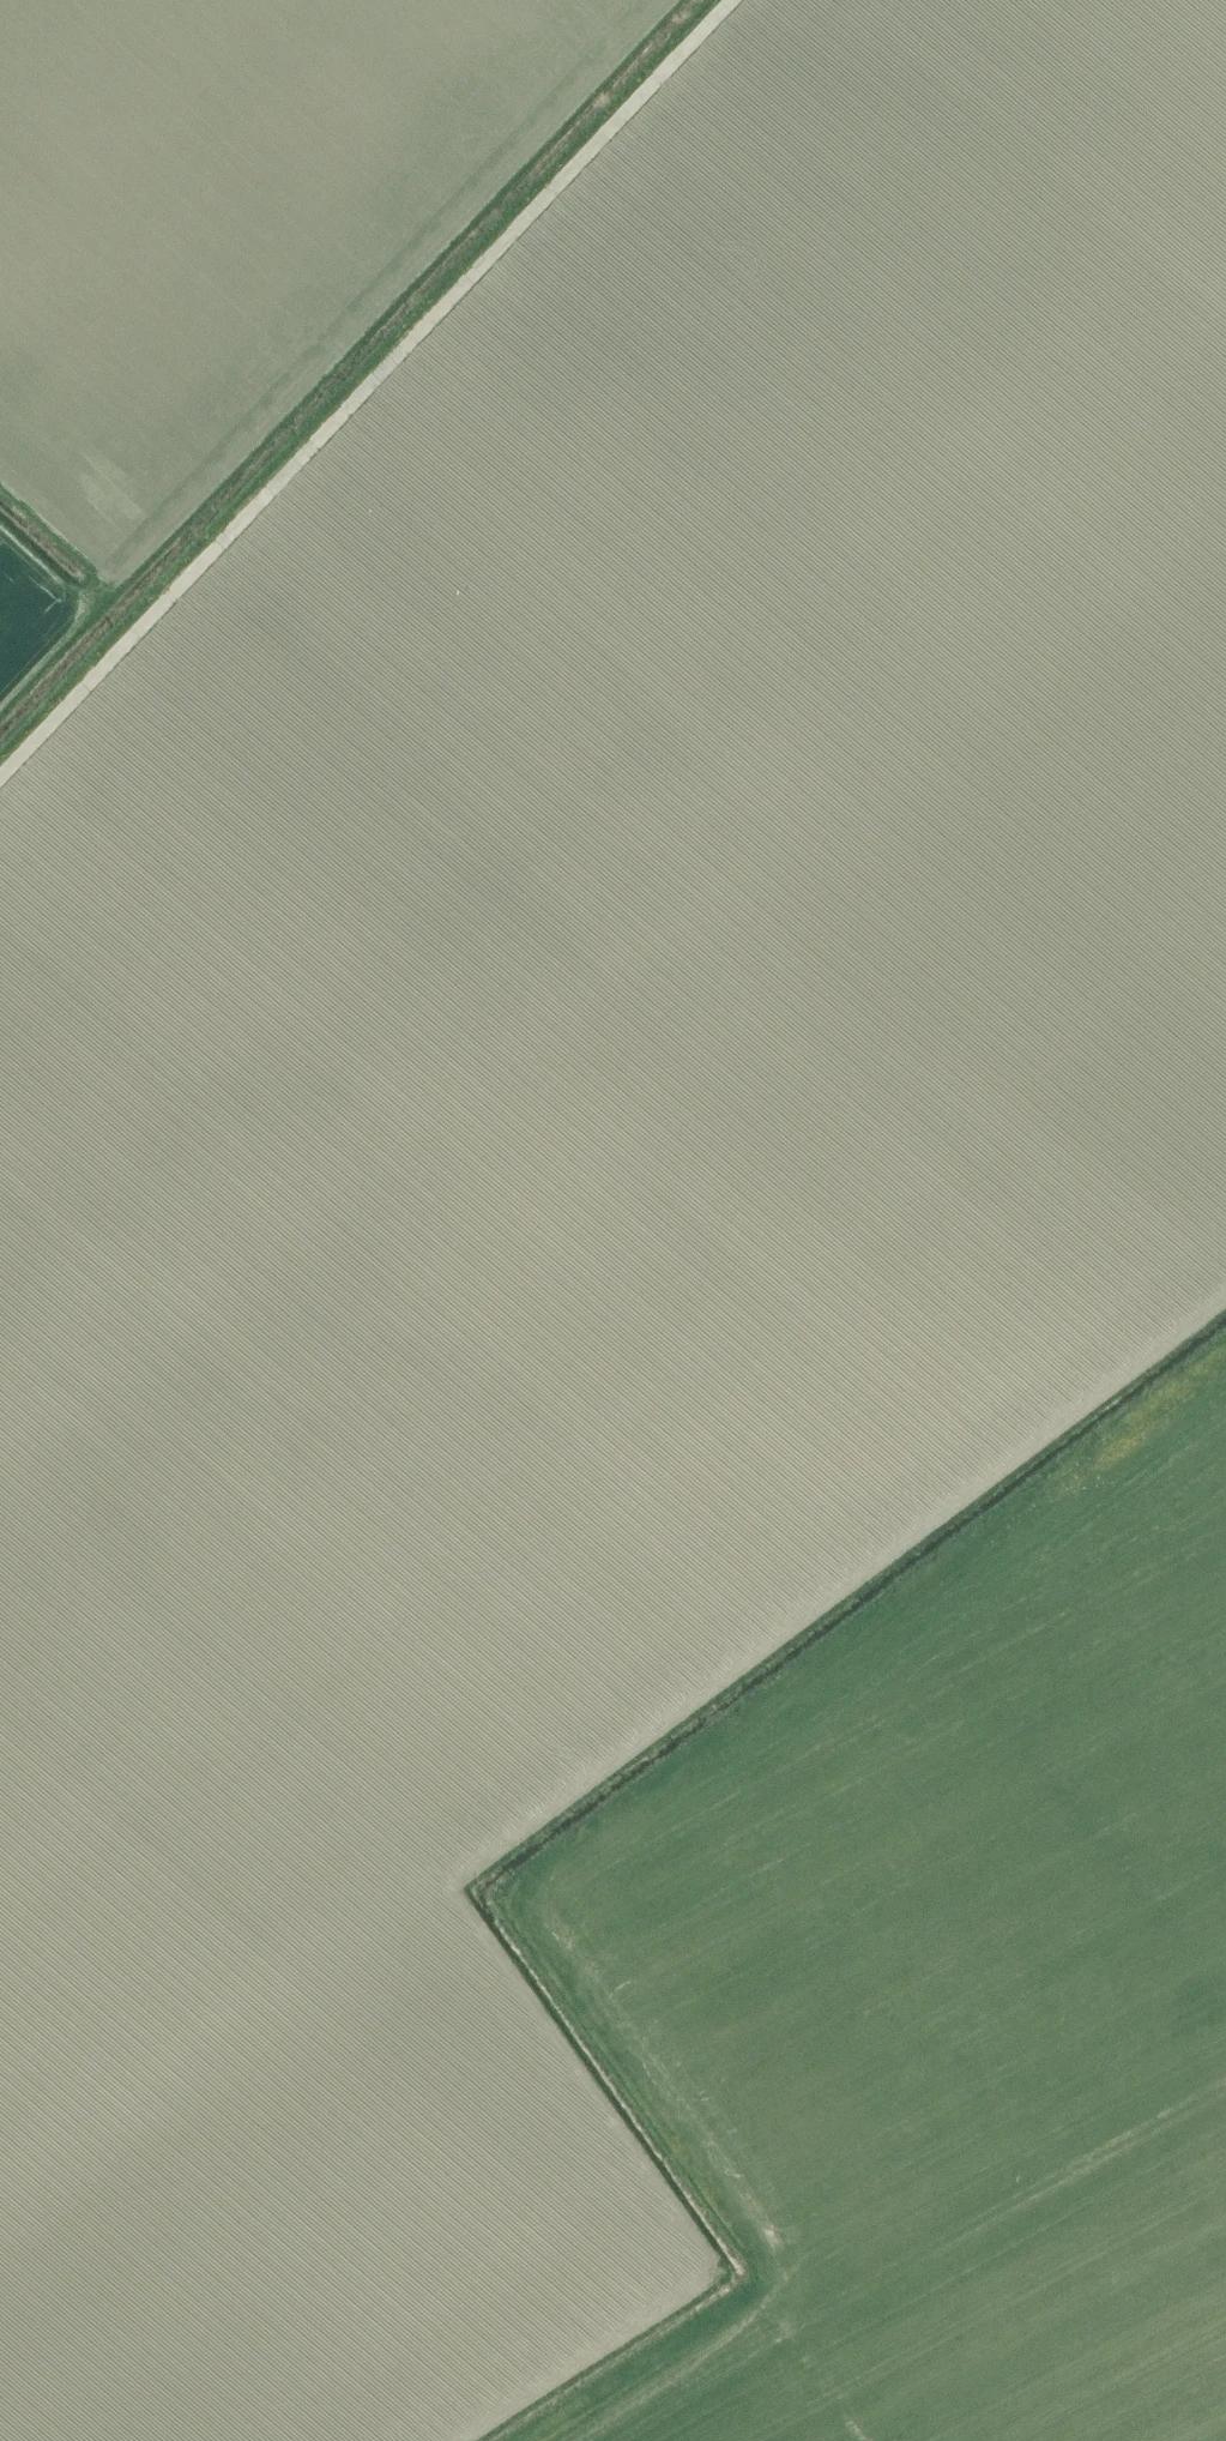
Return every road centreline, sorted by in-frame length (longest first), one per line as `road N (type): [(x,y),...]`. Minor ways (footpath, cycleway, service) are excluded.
road 1 (track): [(0,778),(732,0)]

